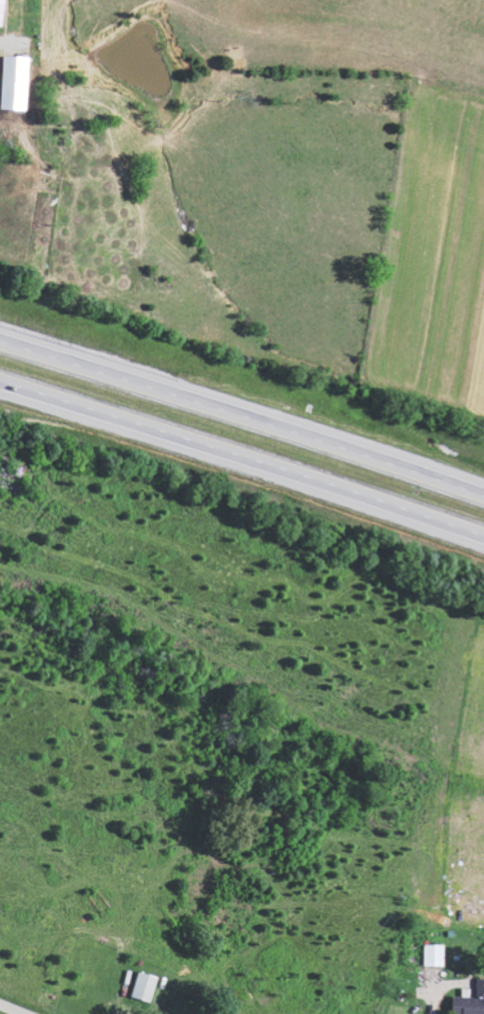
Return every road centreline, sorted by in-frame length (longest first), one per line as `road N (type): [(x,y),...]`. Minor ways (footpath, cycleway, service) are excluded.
road 1 (motorway): [(483,494),(0,339)]
road 2 (motorway): [(0,380),(483,535)]

